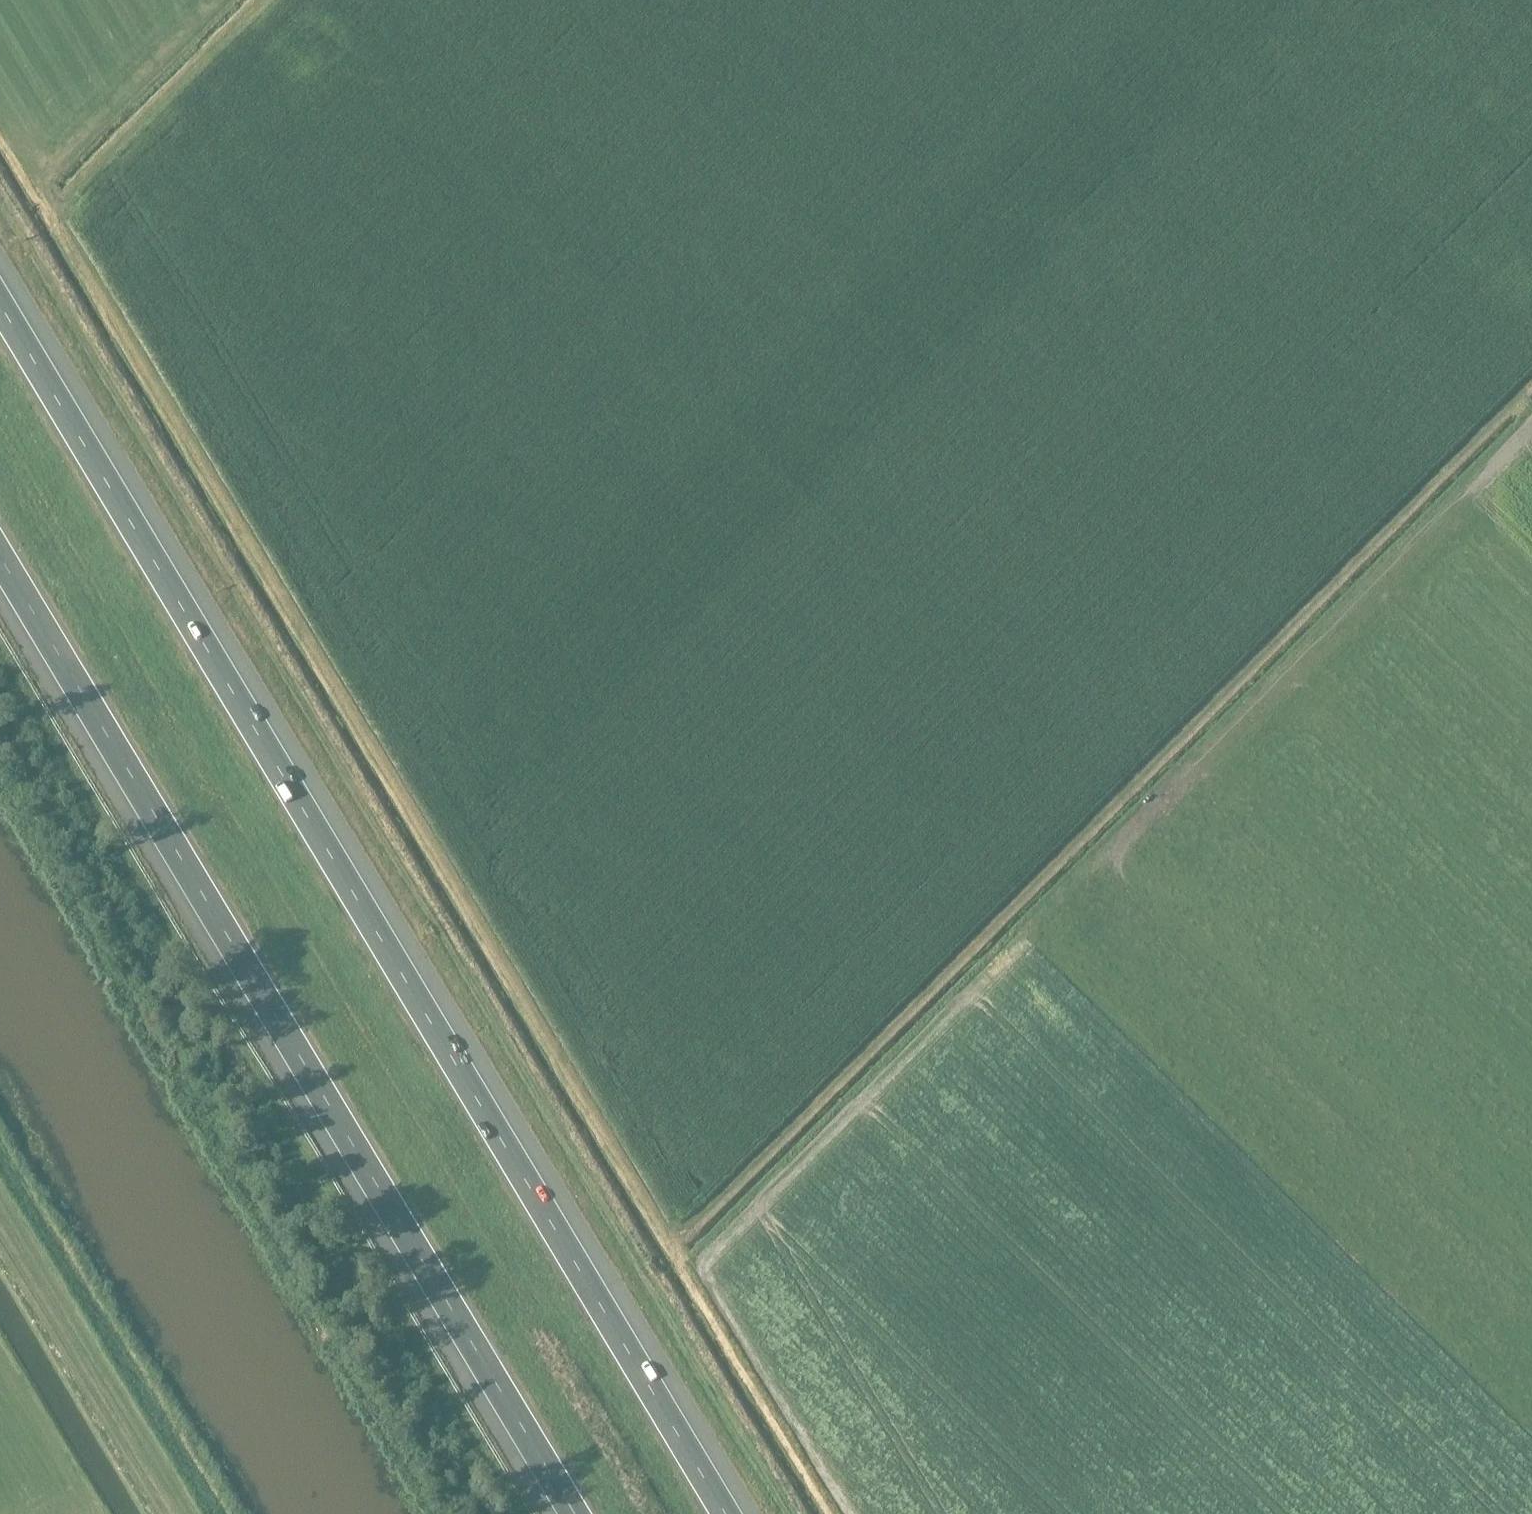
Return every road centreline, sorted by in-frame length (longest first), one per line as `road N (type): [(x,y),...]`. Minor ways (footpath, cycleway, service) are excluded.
road 1 (motorway): [(725,1513),(0,304)]
road 2 (motorway): [(0,558),(574,1513)]

